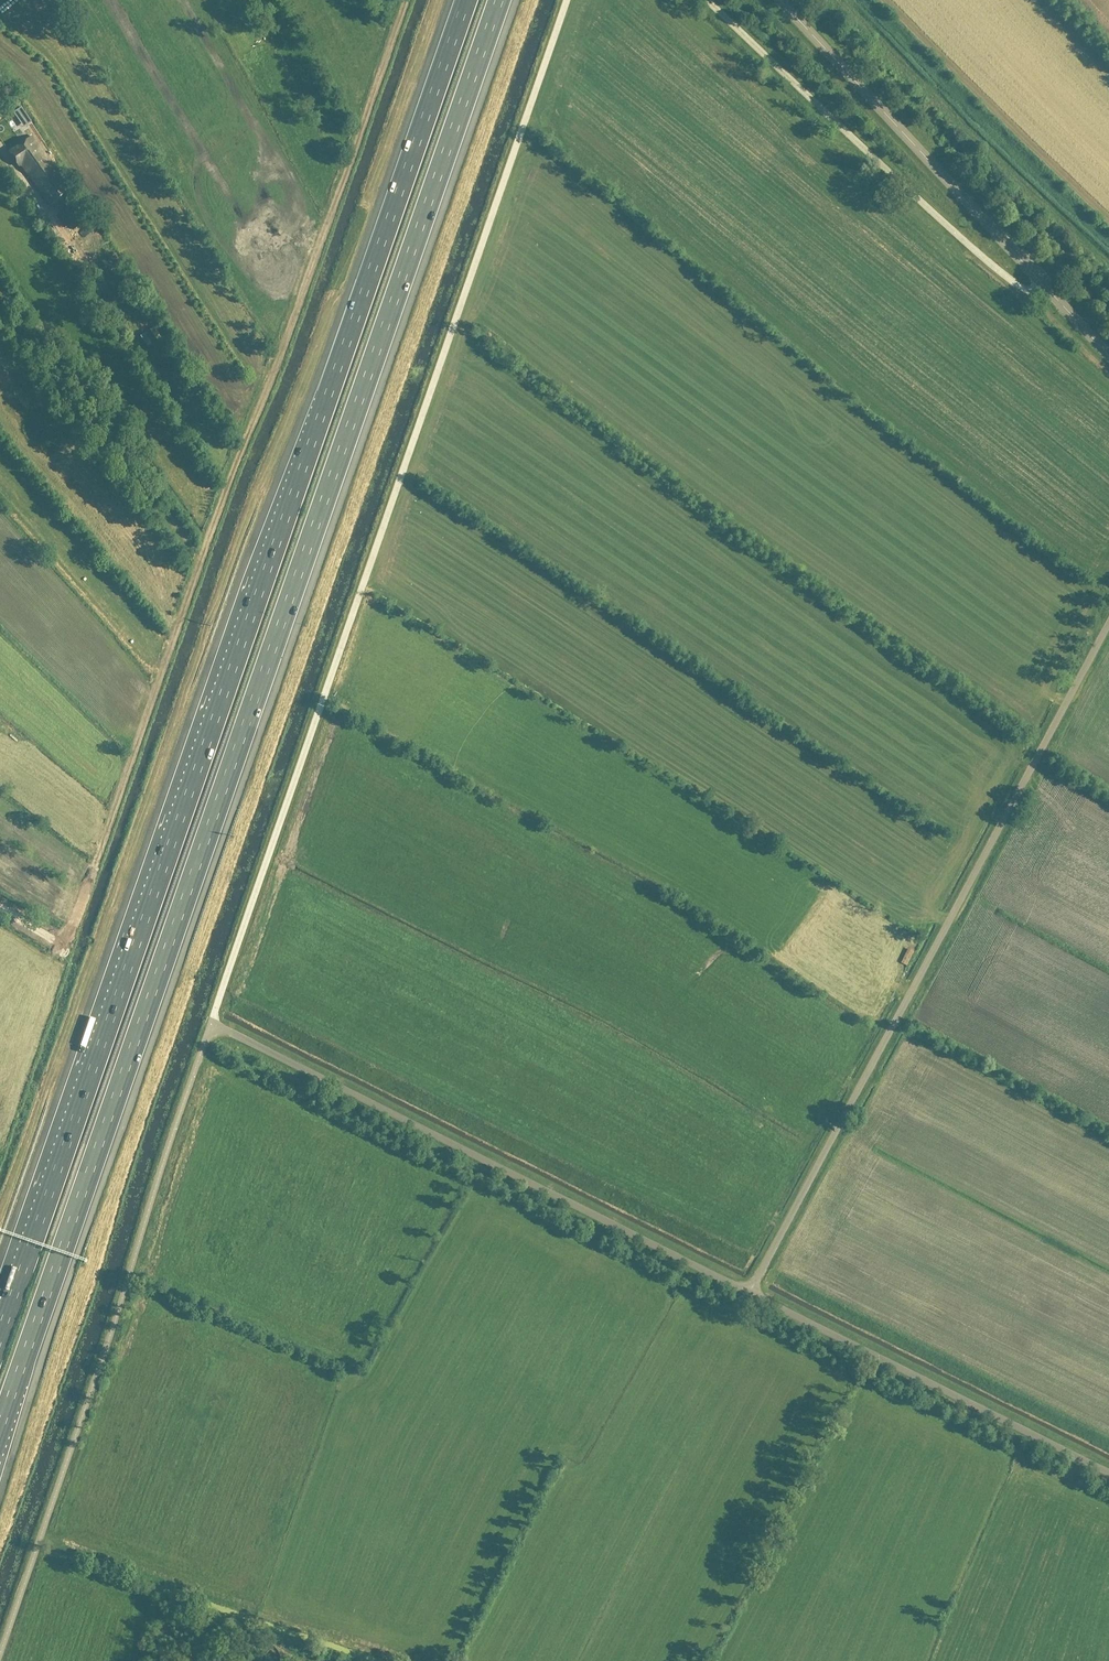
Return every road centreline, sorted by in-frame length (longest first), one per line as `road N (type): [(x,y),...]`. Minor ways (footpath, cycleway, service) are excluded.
road 1 (motorway): [(0,1434),(500,0)]
road 2 (motorway): [(467,0),(7,1310)]
road 3 (track): [(48,939),(67,934),(78,910),(406,0)]
road 4 (unclassified): [(748,1293),(1108,623)]
road 5 (unclassified): [(0,1652),(210,1025)]
road 6 (unclassified): [(748,1293),(210,1025)]
road 7 (unclassified): [(1108,357),(779,0)]
road 8 (unclassified): [(1108,1473),(748,1293)]

